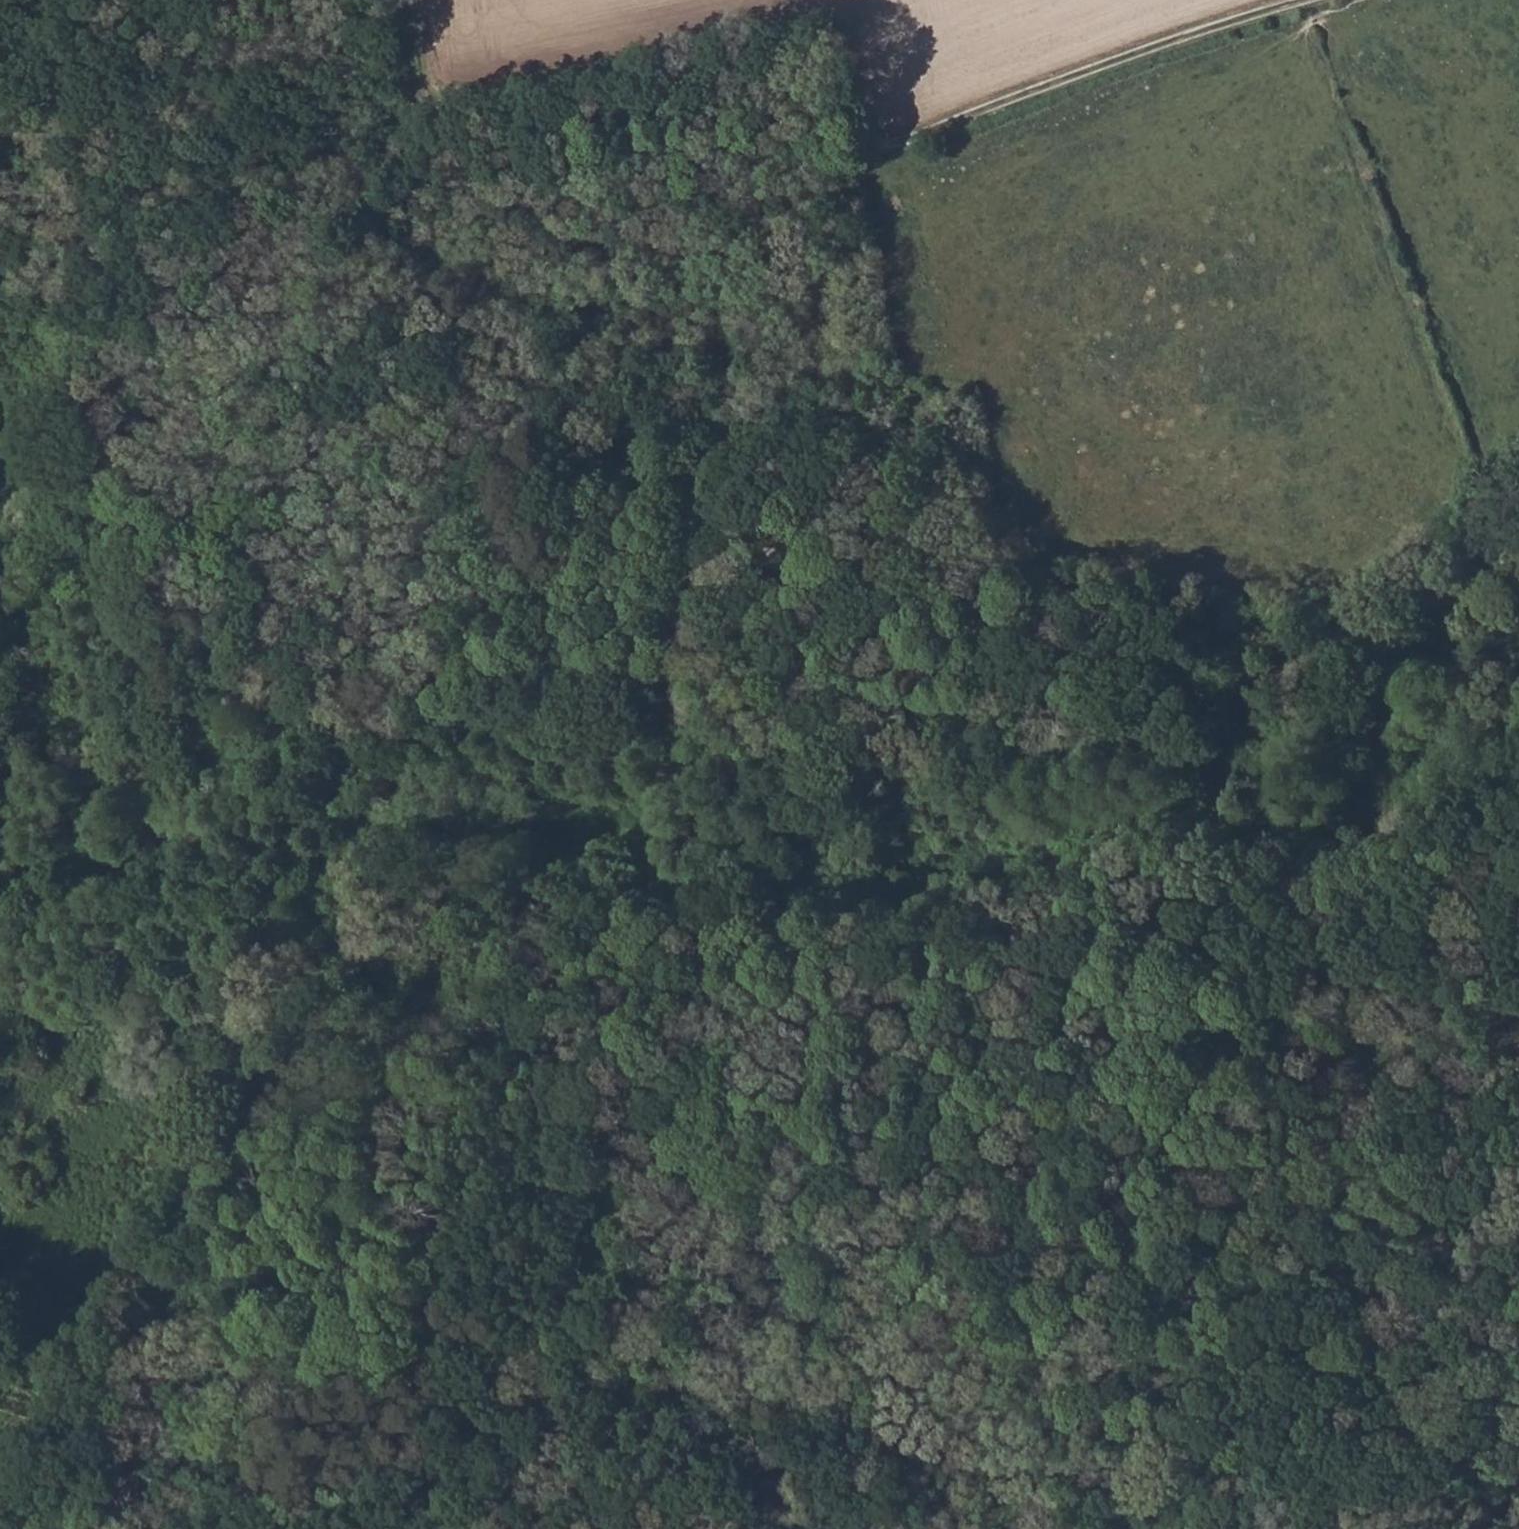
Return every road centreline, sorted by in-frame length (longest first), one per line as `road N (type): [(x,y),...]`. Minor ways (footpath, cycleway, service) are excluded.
road 1 (track): [(1295,0),(1216,23),(881,157)]
road 2 (track): [(1190,1480),(1348,1528)]

